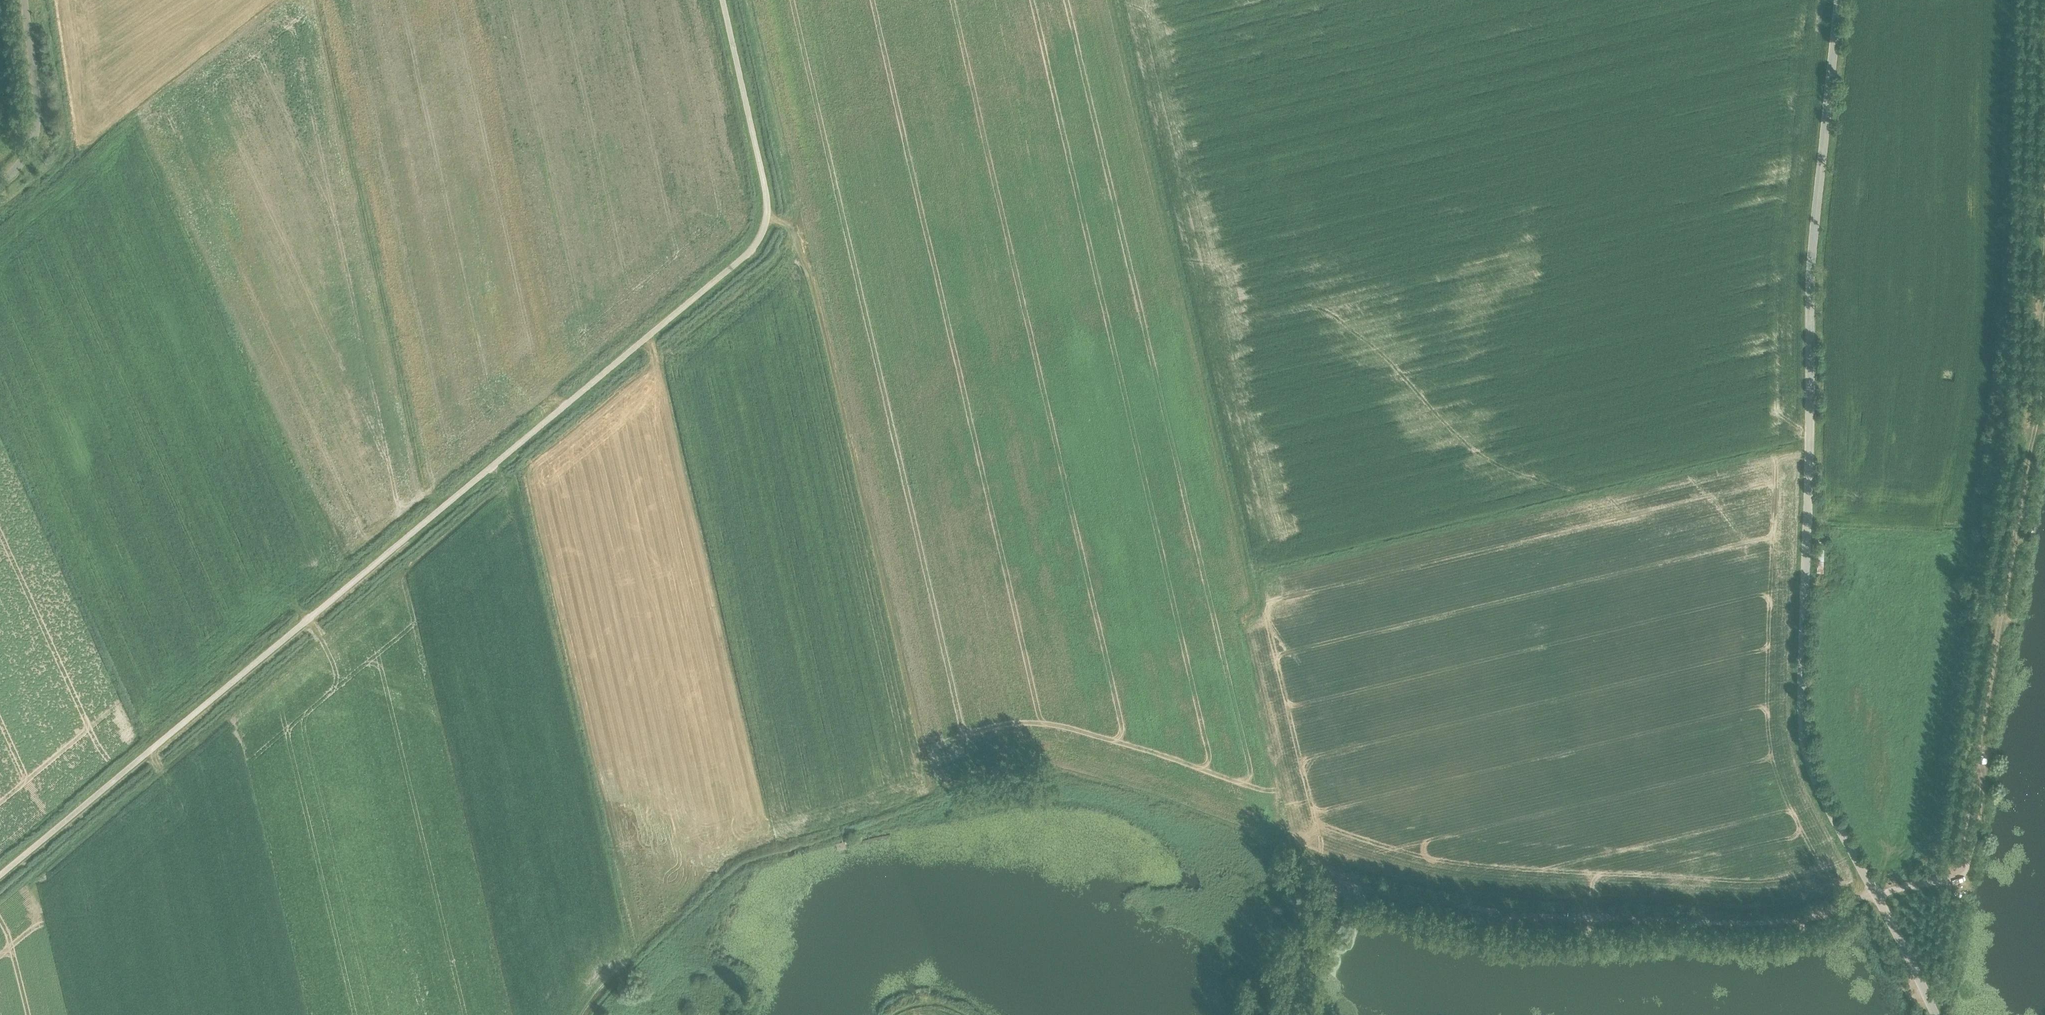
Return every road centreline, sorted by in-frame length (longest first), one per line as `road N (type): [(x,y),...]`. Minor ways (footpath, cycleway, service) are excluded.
road 1 (unclassified): [(0,876),(732,265),(760,231),(768,195),(723,0)]
road 2 (unclassified): [(1839,0),(1814,250),(1801,704),(1808,769),(1935,1014)]
road 3 (track): [(2044,303),(2033,493),(1965,869),(1871,891)]
road 4 (track): [(1277,841),(1365,884),(1466,906),(1769,921),(1871,891)]
road 5 (unclassified): [(0,171),(39,134),(24,0)]

